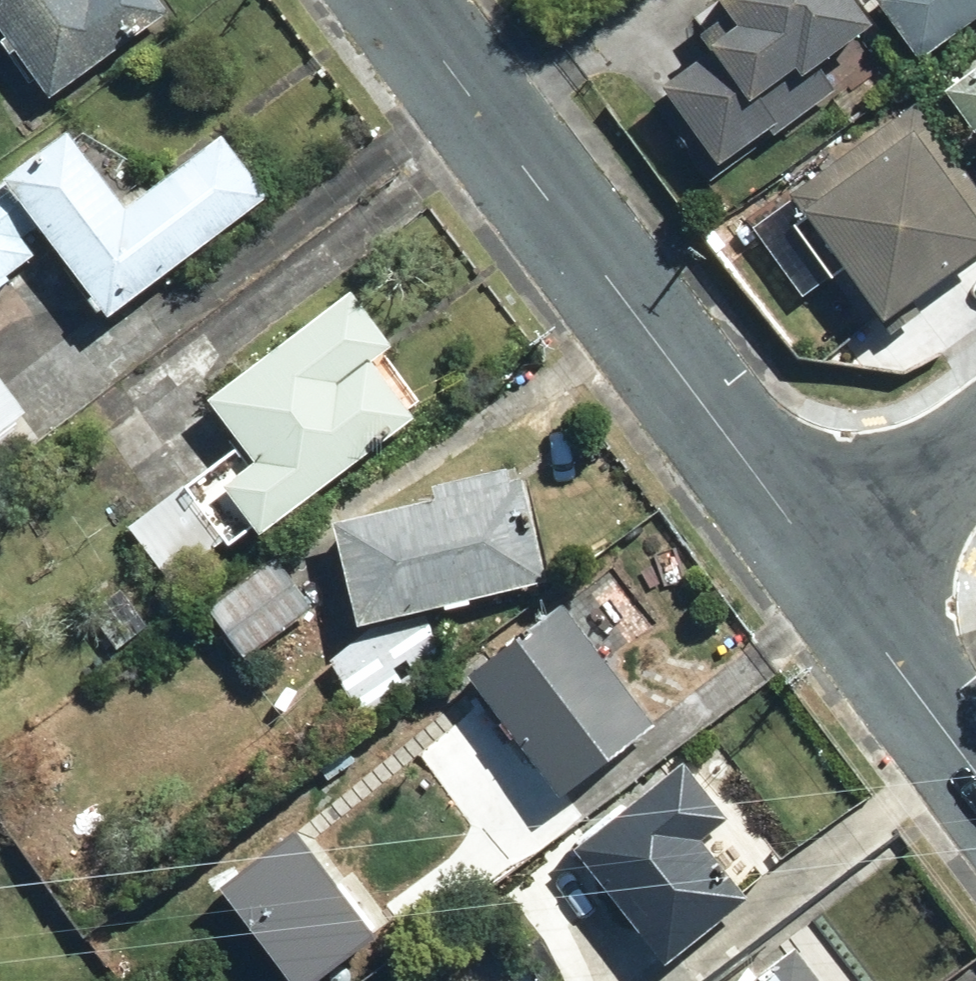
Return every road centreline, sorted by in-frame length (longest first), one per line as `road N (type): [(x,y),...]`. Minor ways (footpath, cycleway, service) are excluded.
road 1 (residential): [(406,0),(834,568)]
road 2 (residential): [(834,568),(975,756)]
road 3 (residential): [(834,568),(975,465)]

